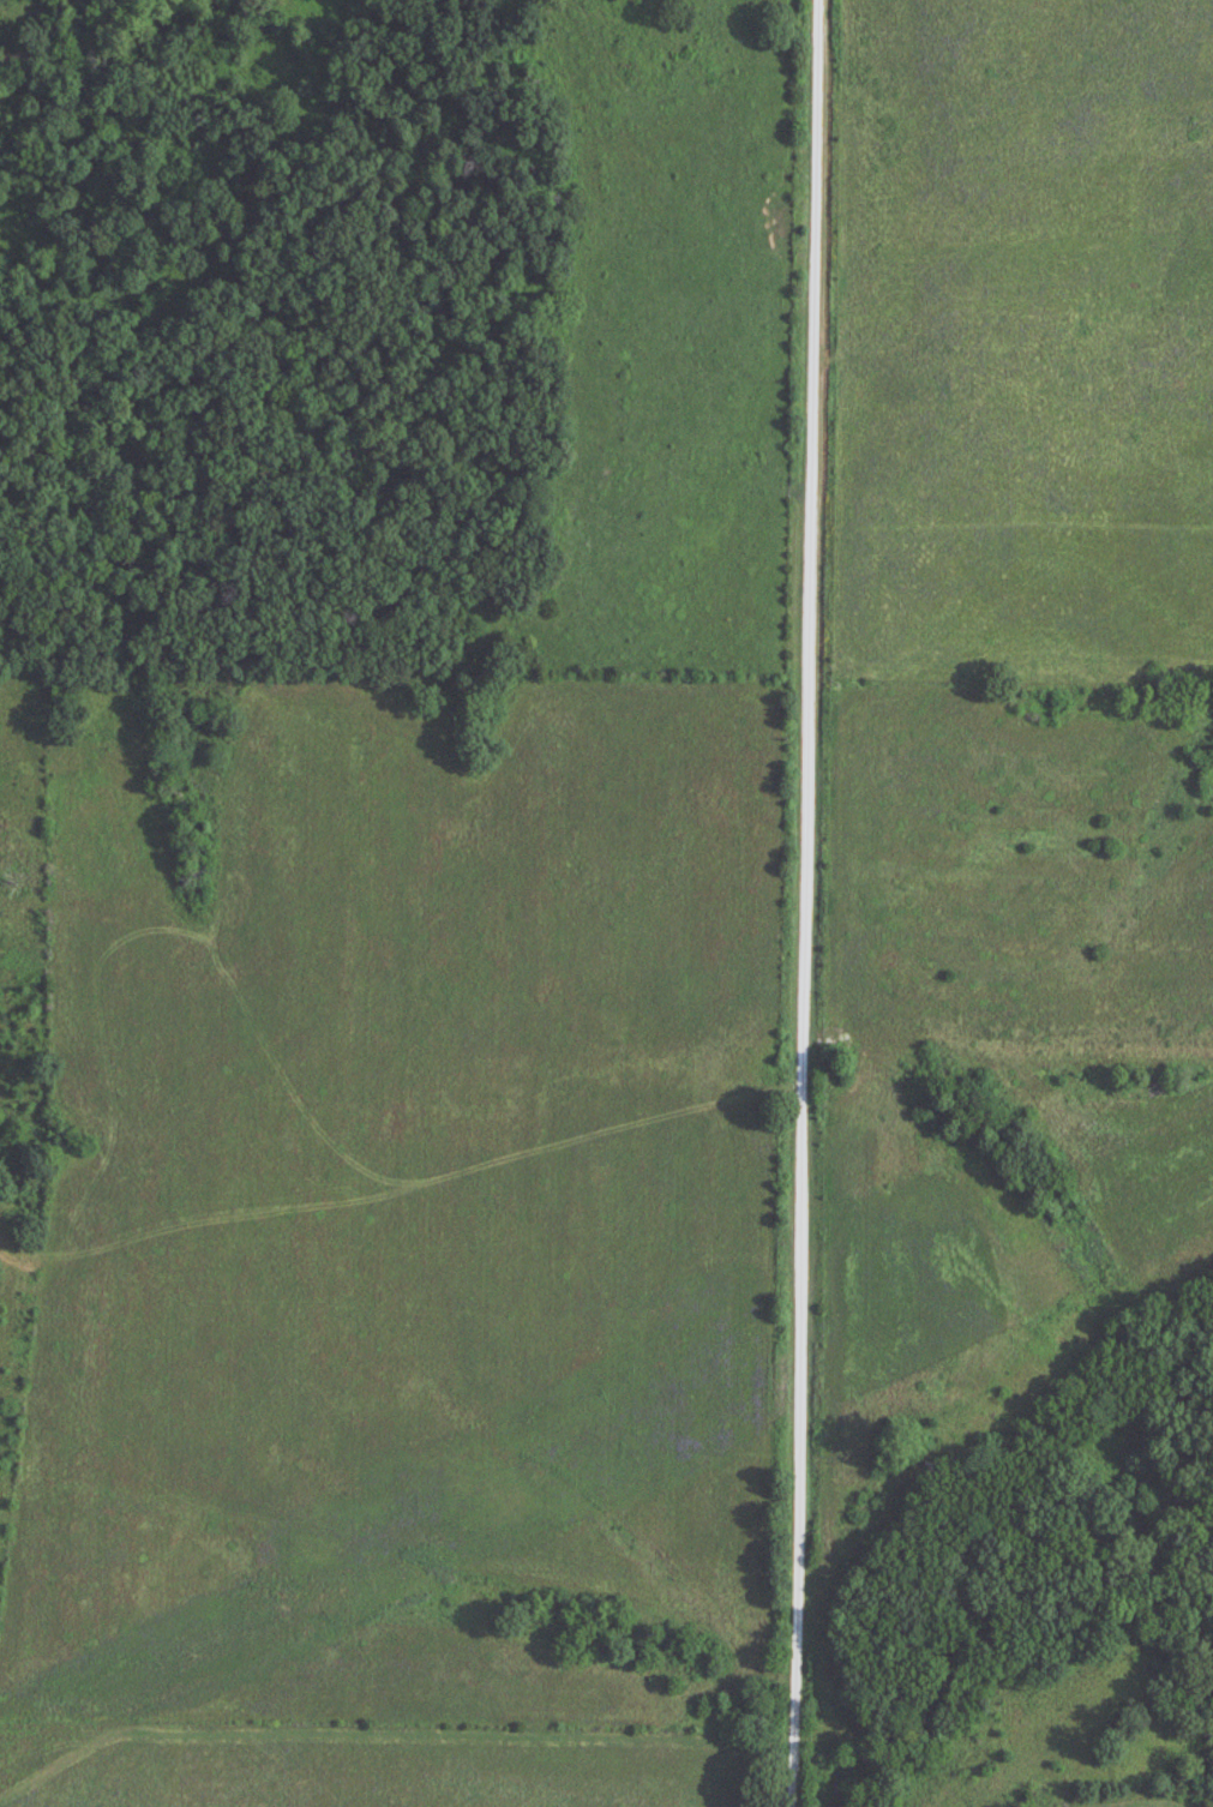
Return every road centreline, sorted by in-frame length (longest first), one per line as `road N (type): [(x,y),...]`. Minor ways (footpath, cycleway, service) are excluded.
road 1 (residential): [(786,1806),(818,0)]

